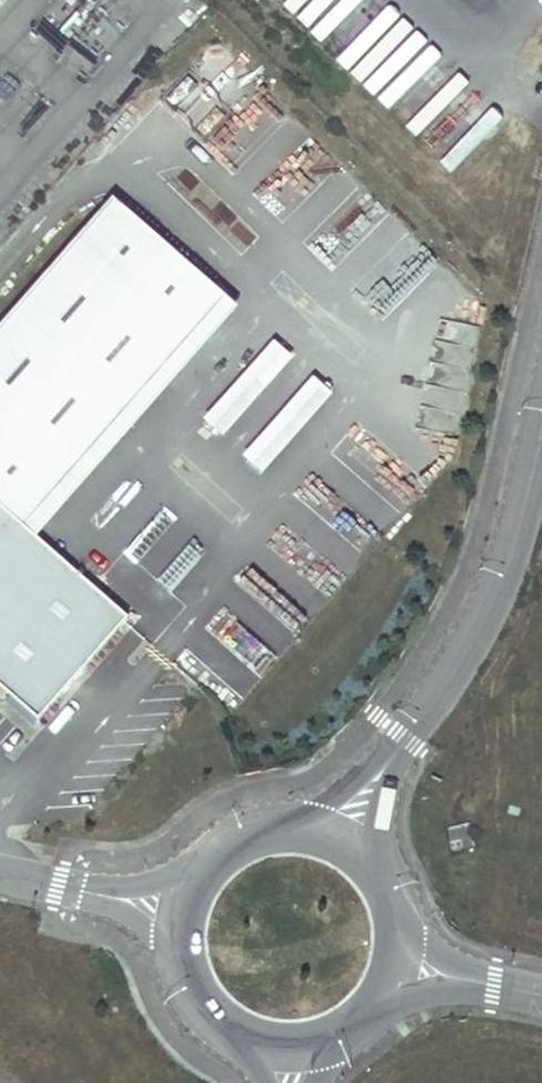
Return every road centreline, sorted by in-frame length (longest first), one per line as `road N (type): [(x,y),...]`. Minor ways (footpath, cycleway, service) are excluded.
road 1 (tertiary): [(406,738),(460,663),(500,583),(541,426)]
road 2 (tertiary): [(406,738),(271,835)]
road 3 (tertiary): [(347,1017),(414,994),(493,984)]
road 4 (unclassified): [(216,862),(162,881),(72,888)]
road 5 (tertiary): [(372,879),(375,825),(406,738)]
road 6 (unclassified): [(72,888),(139,920),(191,970)]
road 7 (tertiary): [(493,984),(447,967),(384,903)]
road 8 (tertiary): [(347,1017),(372,992),(386,960),(384,903)]

